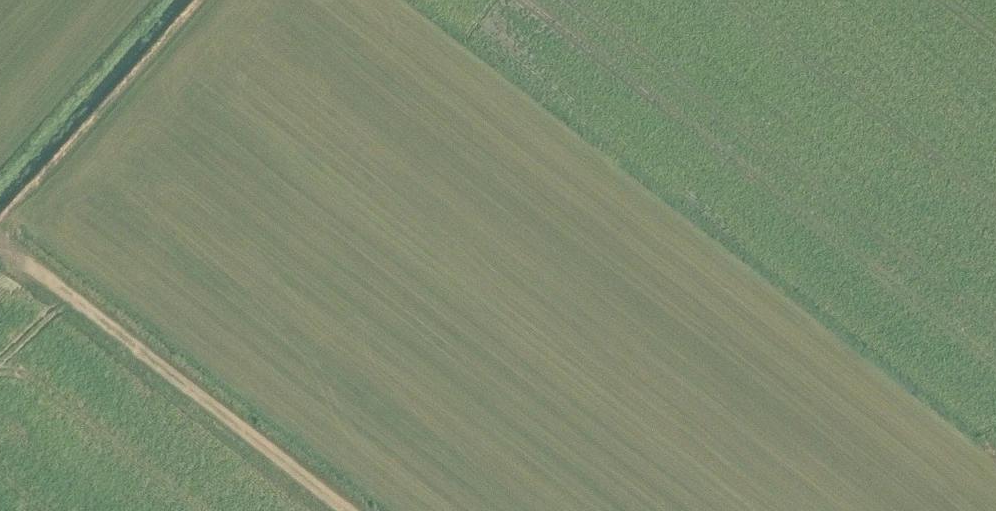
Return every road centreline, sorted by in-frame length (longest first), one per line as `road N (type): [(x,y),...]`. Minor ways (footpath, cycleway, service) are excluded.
road 1 (track): [(350,510),(0,246)]

